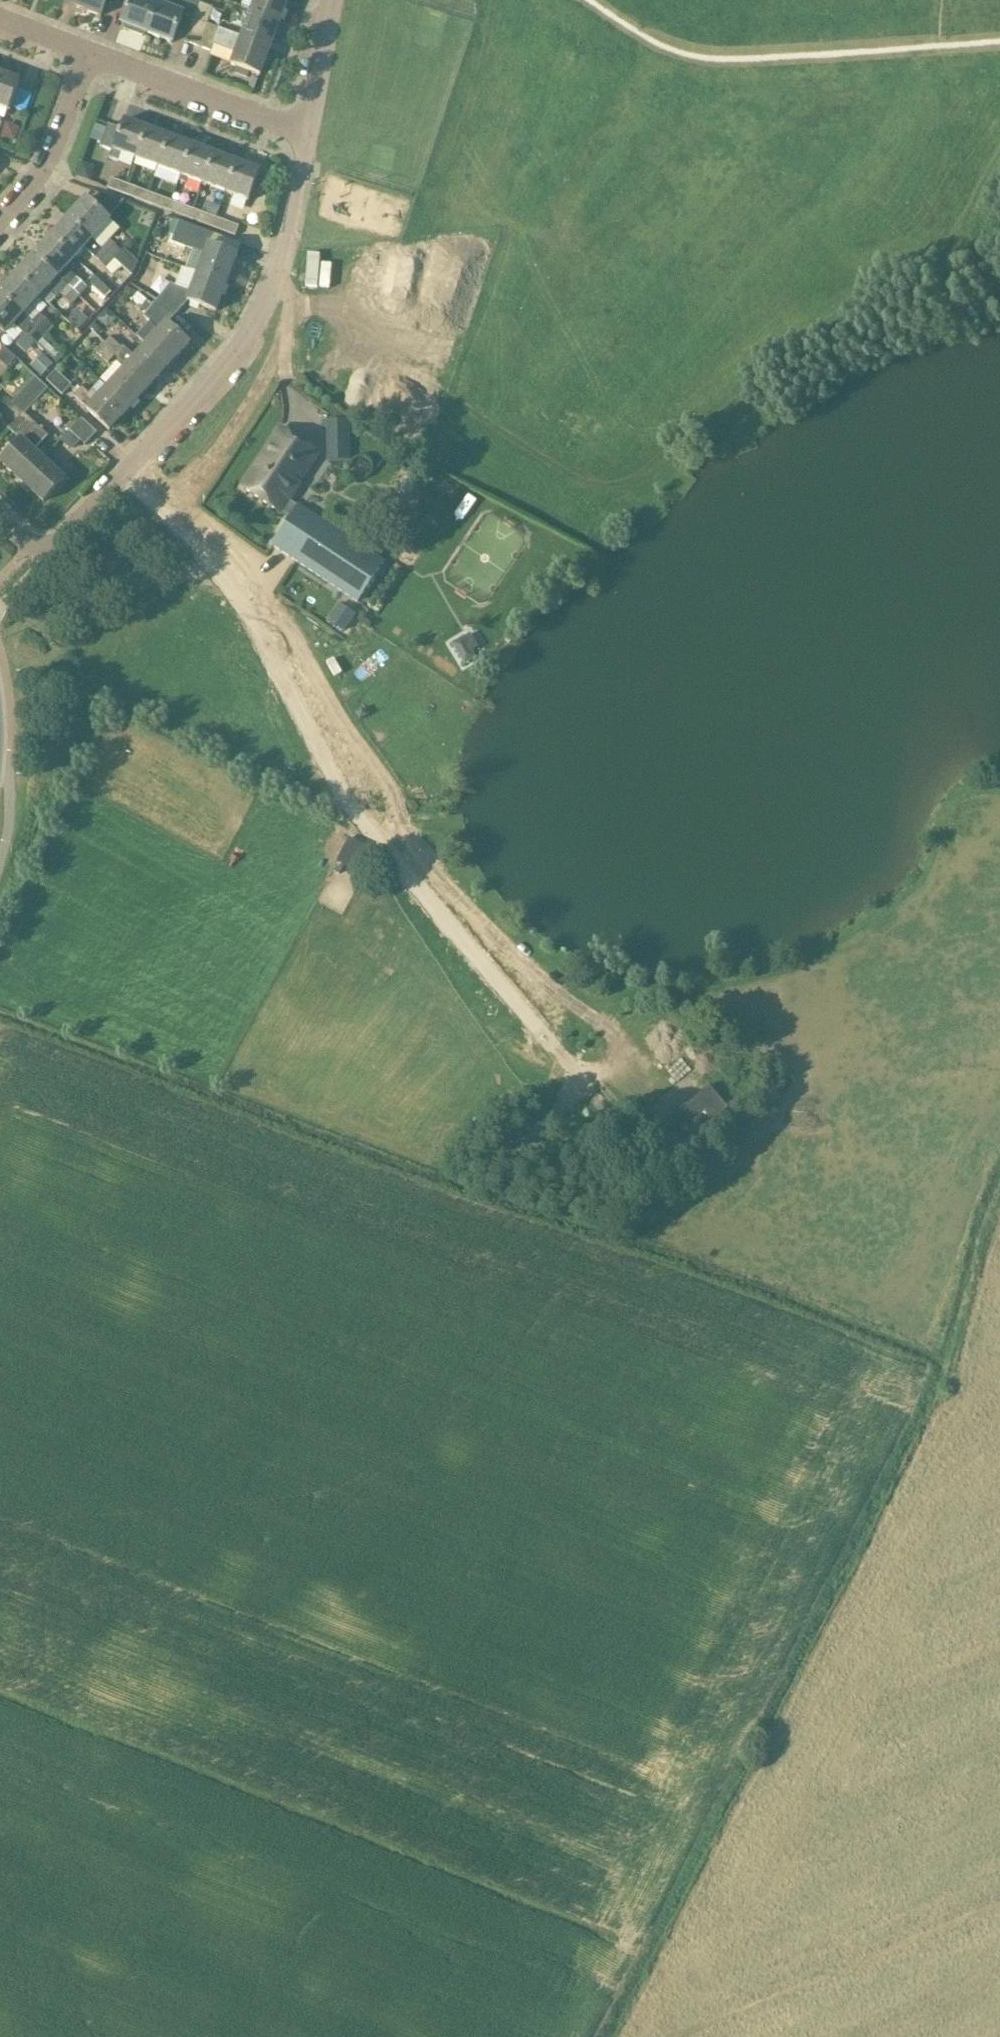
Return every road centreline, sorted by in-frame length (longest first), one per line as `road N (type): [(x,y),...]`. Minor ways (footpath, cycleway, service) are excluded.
road 1 (residential): [(47,558),(130,478),(259,314),(282,263),(309,133)]
road 2 (residential): [(309,133),(97,56)]
road 3 (residential): [(0,221),(57,149),(97,56)]
road 4 (residential): [(309,133),(338,0)]

